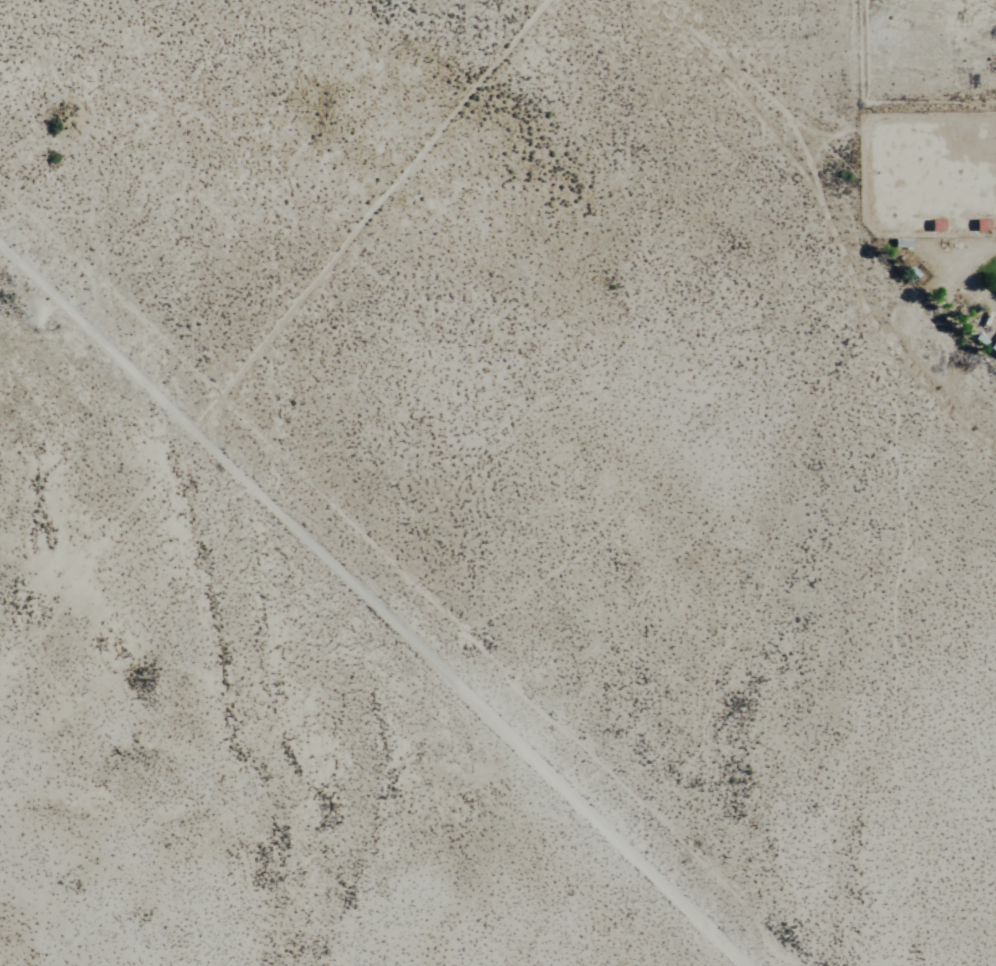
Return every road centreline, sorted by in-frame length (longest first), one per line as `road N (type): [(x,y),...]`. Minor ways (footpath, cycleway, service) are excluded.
road 1 (track): [(0,252),(742,965)]

